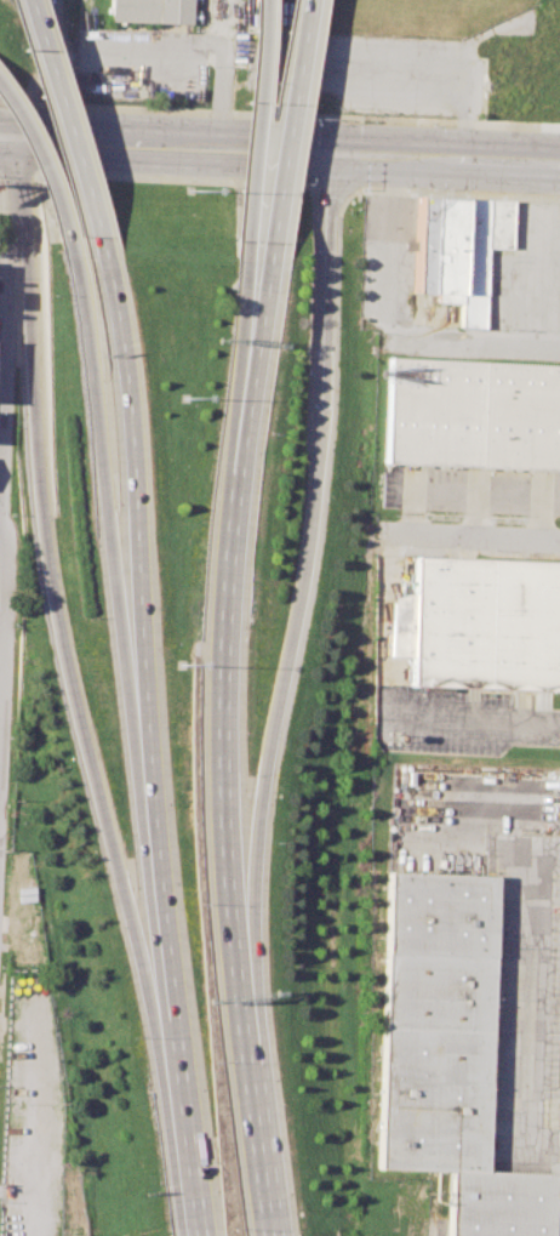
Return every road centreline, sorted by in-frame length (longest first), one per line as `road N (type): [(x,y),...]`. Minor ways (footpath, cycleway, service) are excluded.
road 1 (motorway): [(15,190),(50,594),(131,952),(170,1064)]
road 2 (motorway): [(228,941),(310,506),(333,155)]
road 3 (motorway): [(228,941),(217,674),(240,394)]
road 4 (motorway): [(64,238),(116,643),(147,753)]
road 5 (motorway): [(96,240),(122,378),(147,753)]
road 6 (residential): [(15,190),(5,517)]
road 7 (secondary): [(333,155),(17,137)]
road 8 (motorway): [(147,753),(170,1064)]
road 9 (motorway): [(268,1232),(228,941)]
road 10 (motorway): [(22,0),(96,240)]
road 11 (motorway): [(269,244),(306,0)]
road 12 (motorway): [(245,243),(263,0)]
road 13 (secondary): [(559,166),(333,155)]
road 14 (motorway): [(170,1064),(193,1234)]
road 15 (residential): [(388,530),(559,542)]
road 16 (motorway): [(0,87),(41,161),(64,238)]
road 17 (residential): [(5,517),(0,674)]
road 18 (motorway): [(240,394),(269,244)]
road 19 (motorway): [(240,394),(245,243)]

